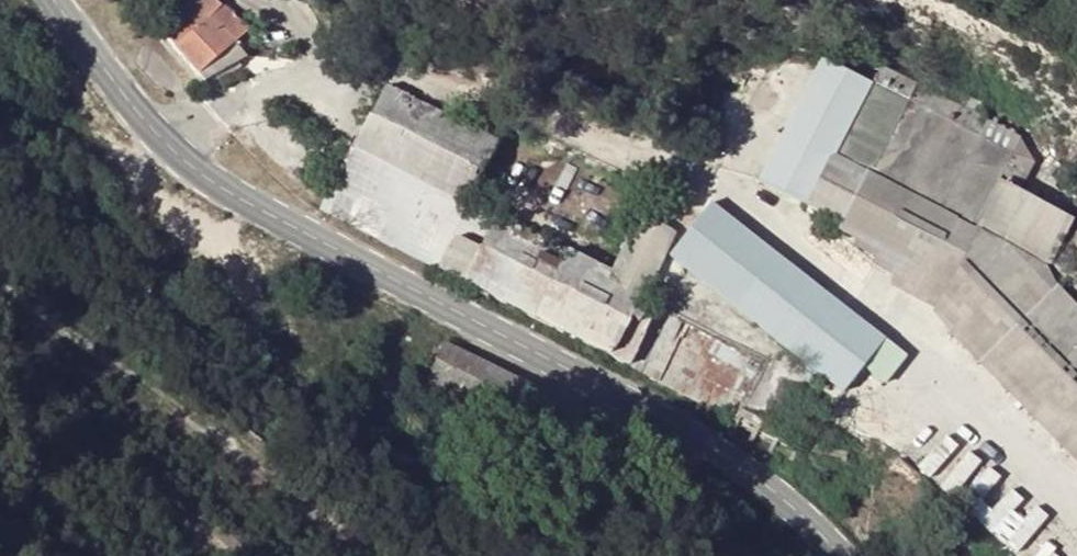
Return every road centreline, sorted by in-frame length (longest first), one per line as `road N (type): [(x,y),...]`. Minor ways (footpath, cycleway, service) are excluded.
road 1 (tertiary): [(53,0),(141,115),(208,184),(709,443),(785,494),(843,555)]

